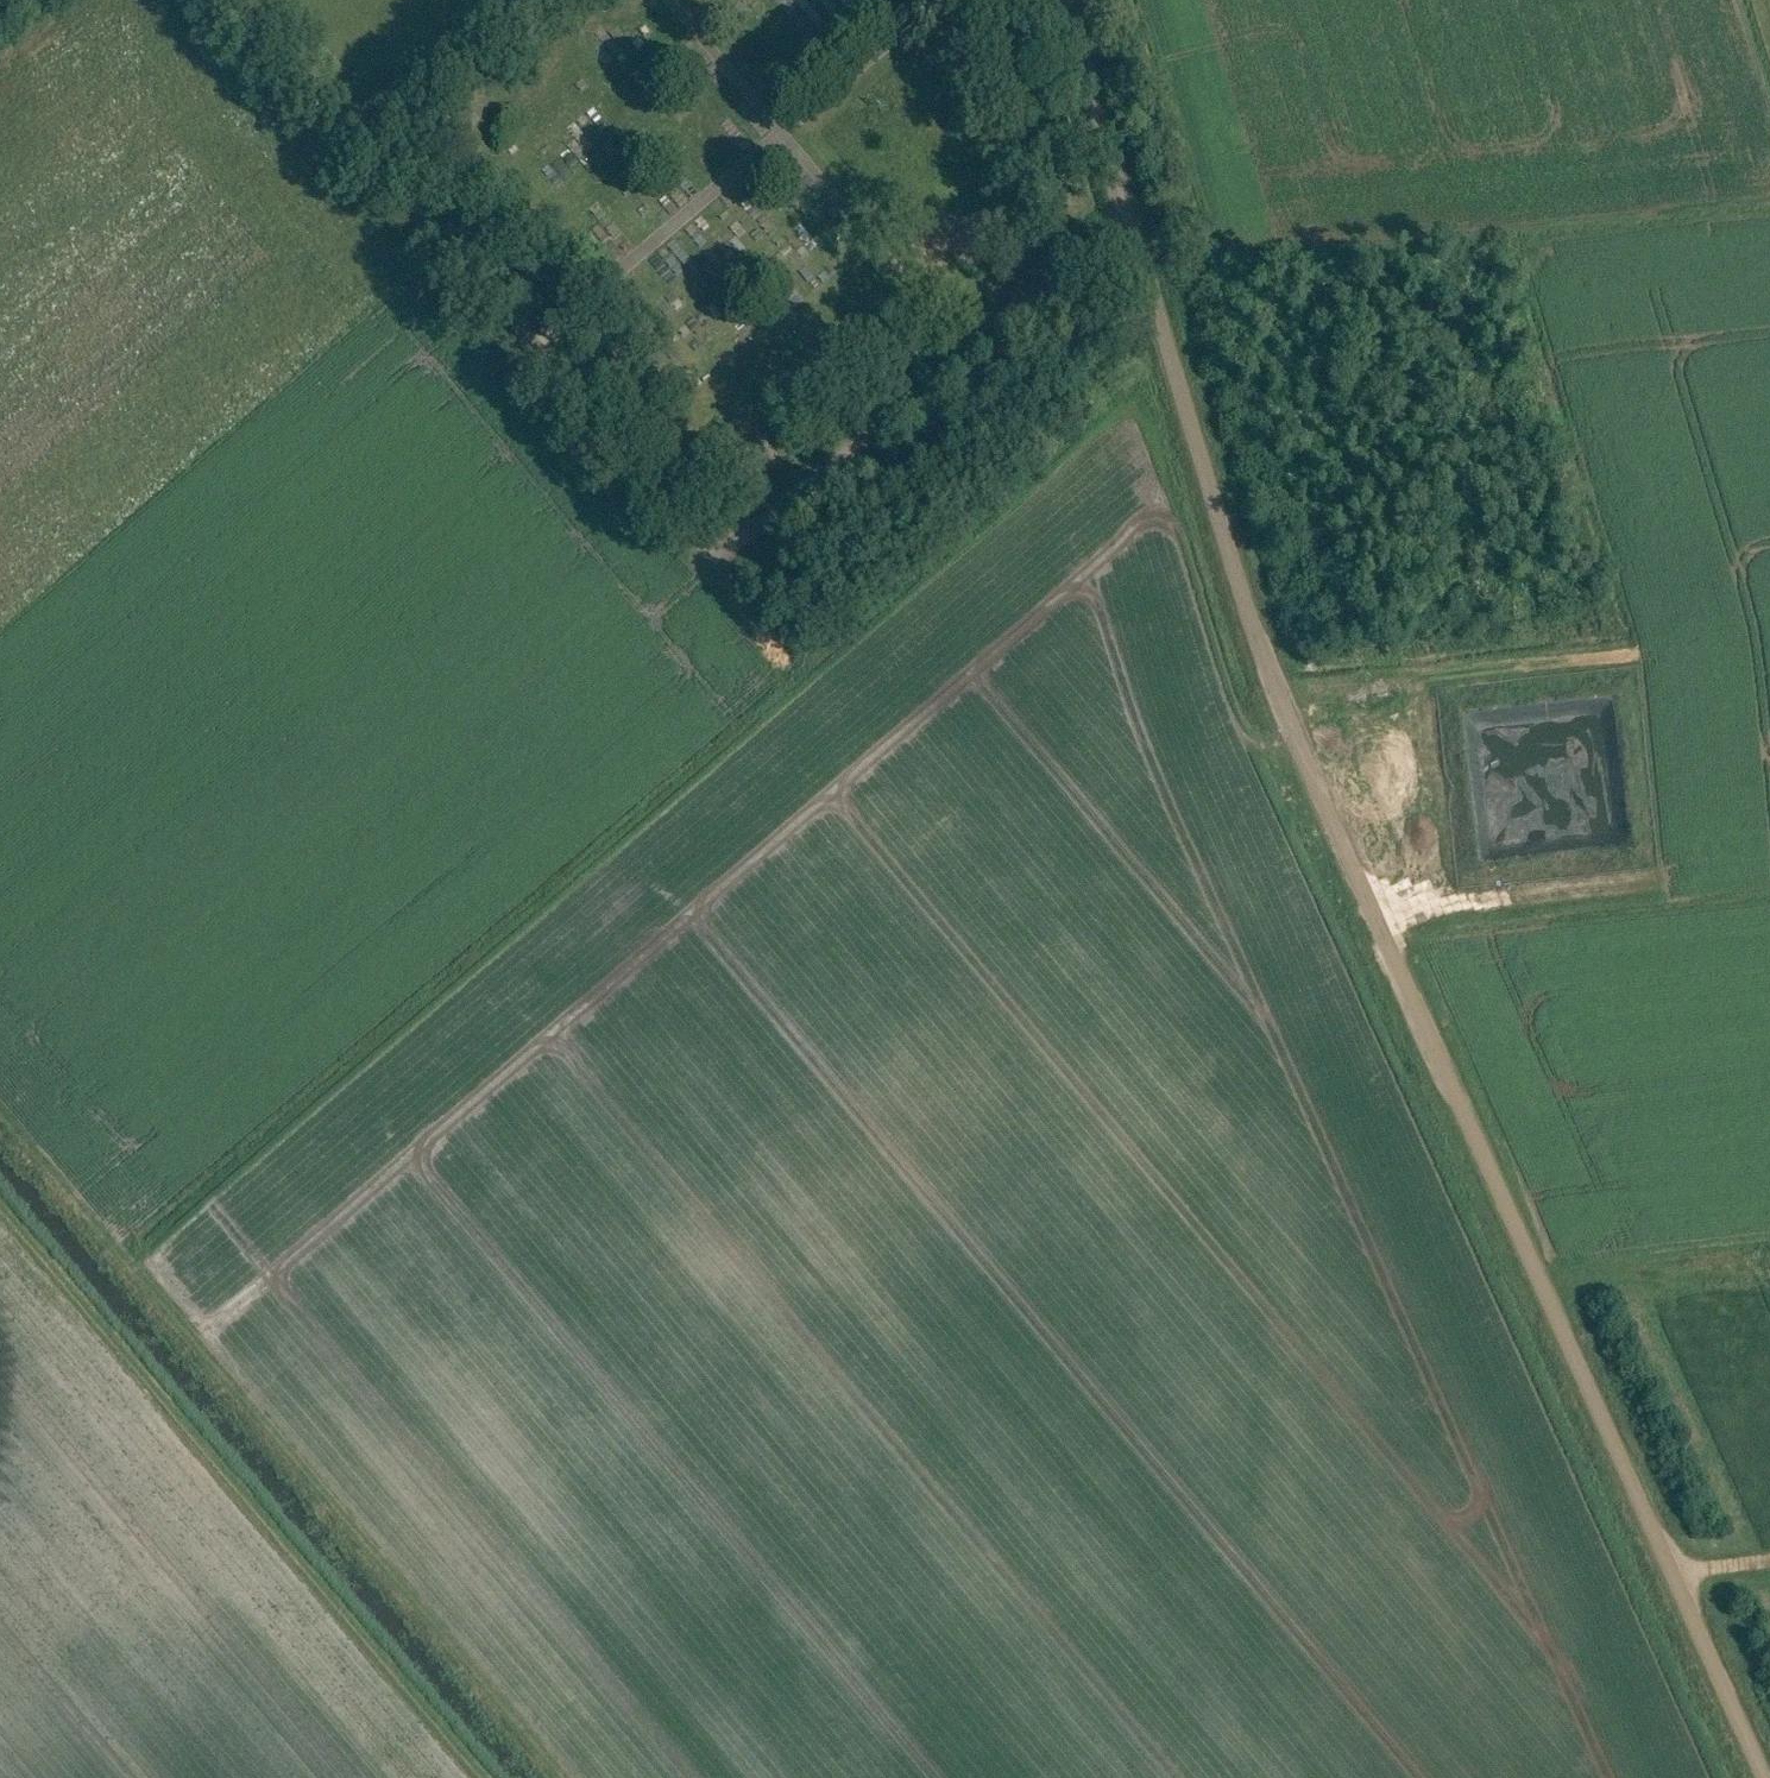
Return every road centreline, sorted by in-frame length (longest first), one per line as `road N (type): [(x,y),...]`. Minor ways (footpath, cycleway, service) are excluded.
road 1 (unclassified): [(1765,1777),(1263,663),(1126,216)]
road 2 (unclassified): [(240,0),(709,543),(741,545),(1126,216)]
road 3 (track): [(548,1777),(0,1135)]
road 4 (unclassified): [(1126,216),(1060,0)]

